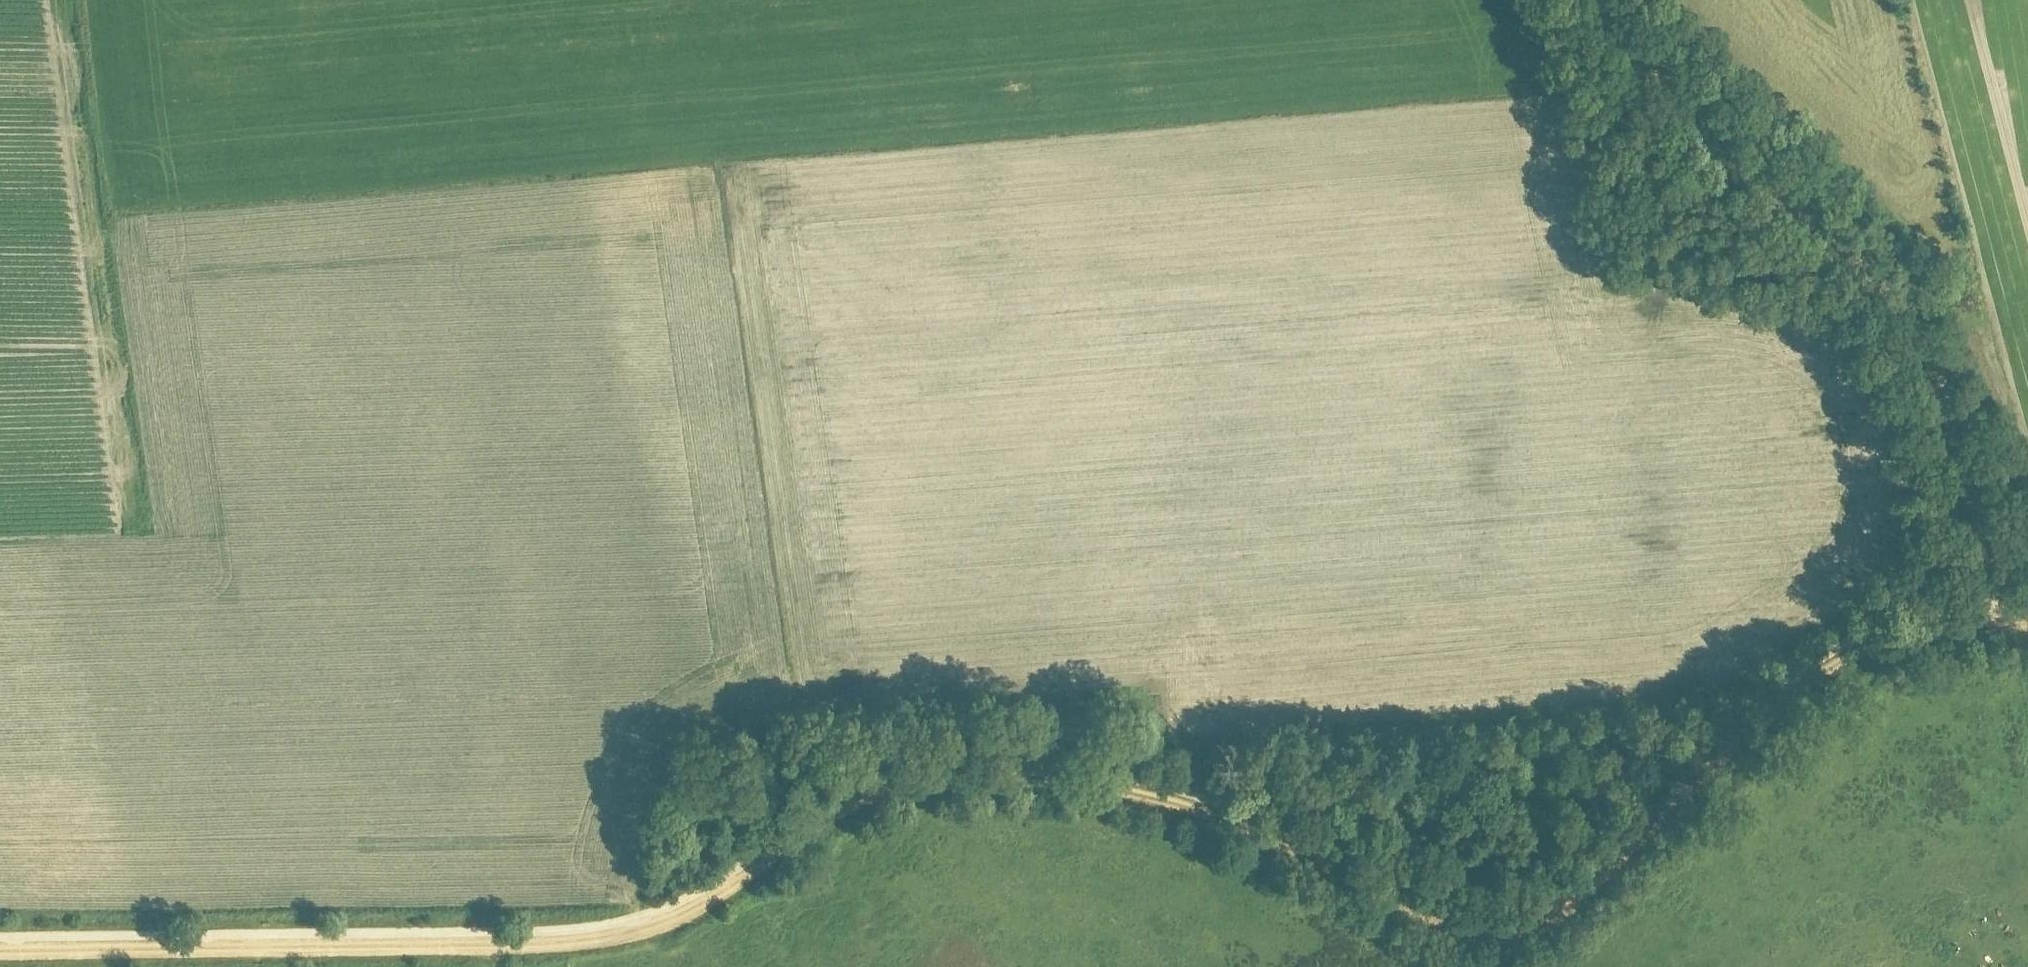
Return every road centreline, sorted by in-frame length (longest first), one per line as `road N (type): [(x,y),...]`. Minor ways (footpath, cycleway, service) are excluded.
road 1 (track): [(1997,626),(1921,633),(1836,664),(1584,894),(1554,919),(1511,936),(1433,921),(1286,849),(1157,800),(1097,784),(964,775),(885,790),(688,911),(602,937),(0,950)]
road 2 (track): [(1607,0),(1666,86),(1892,297),(1912,325),(1955,450),(1997,626)]

